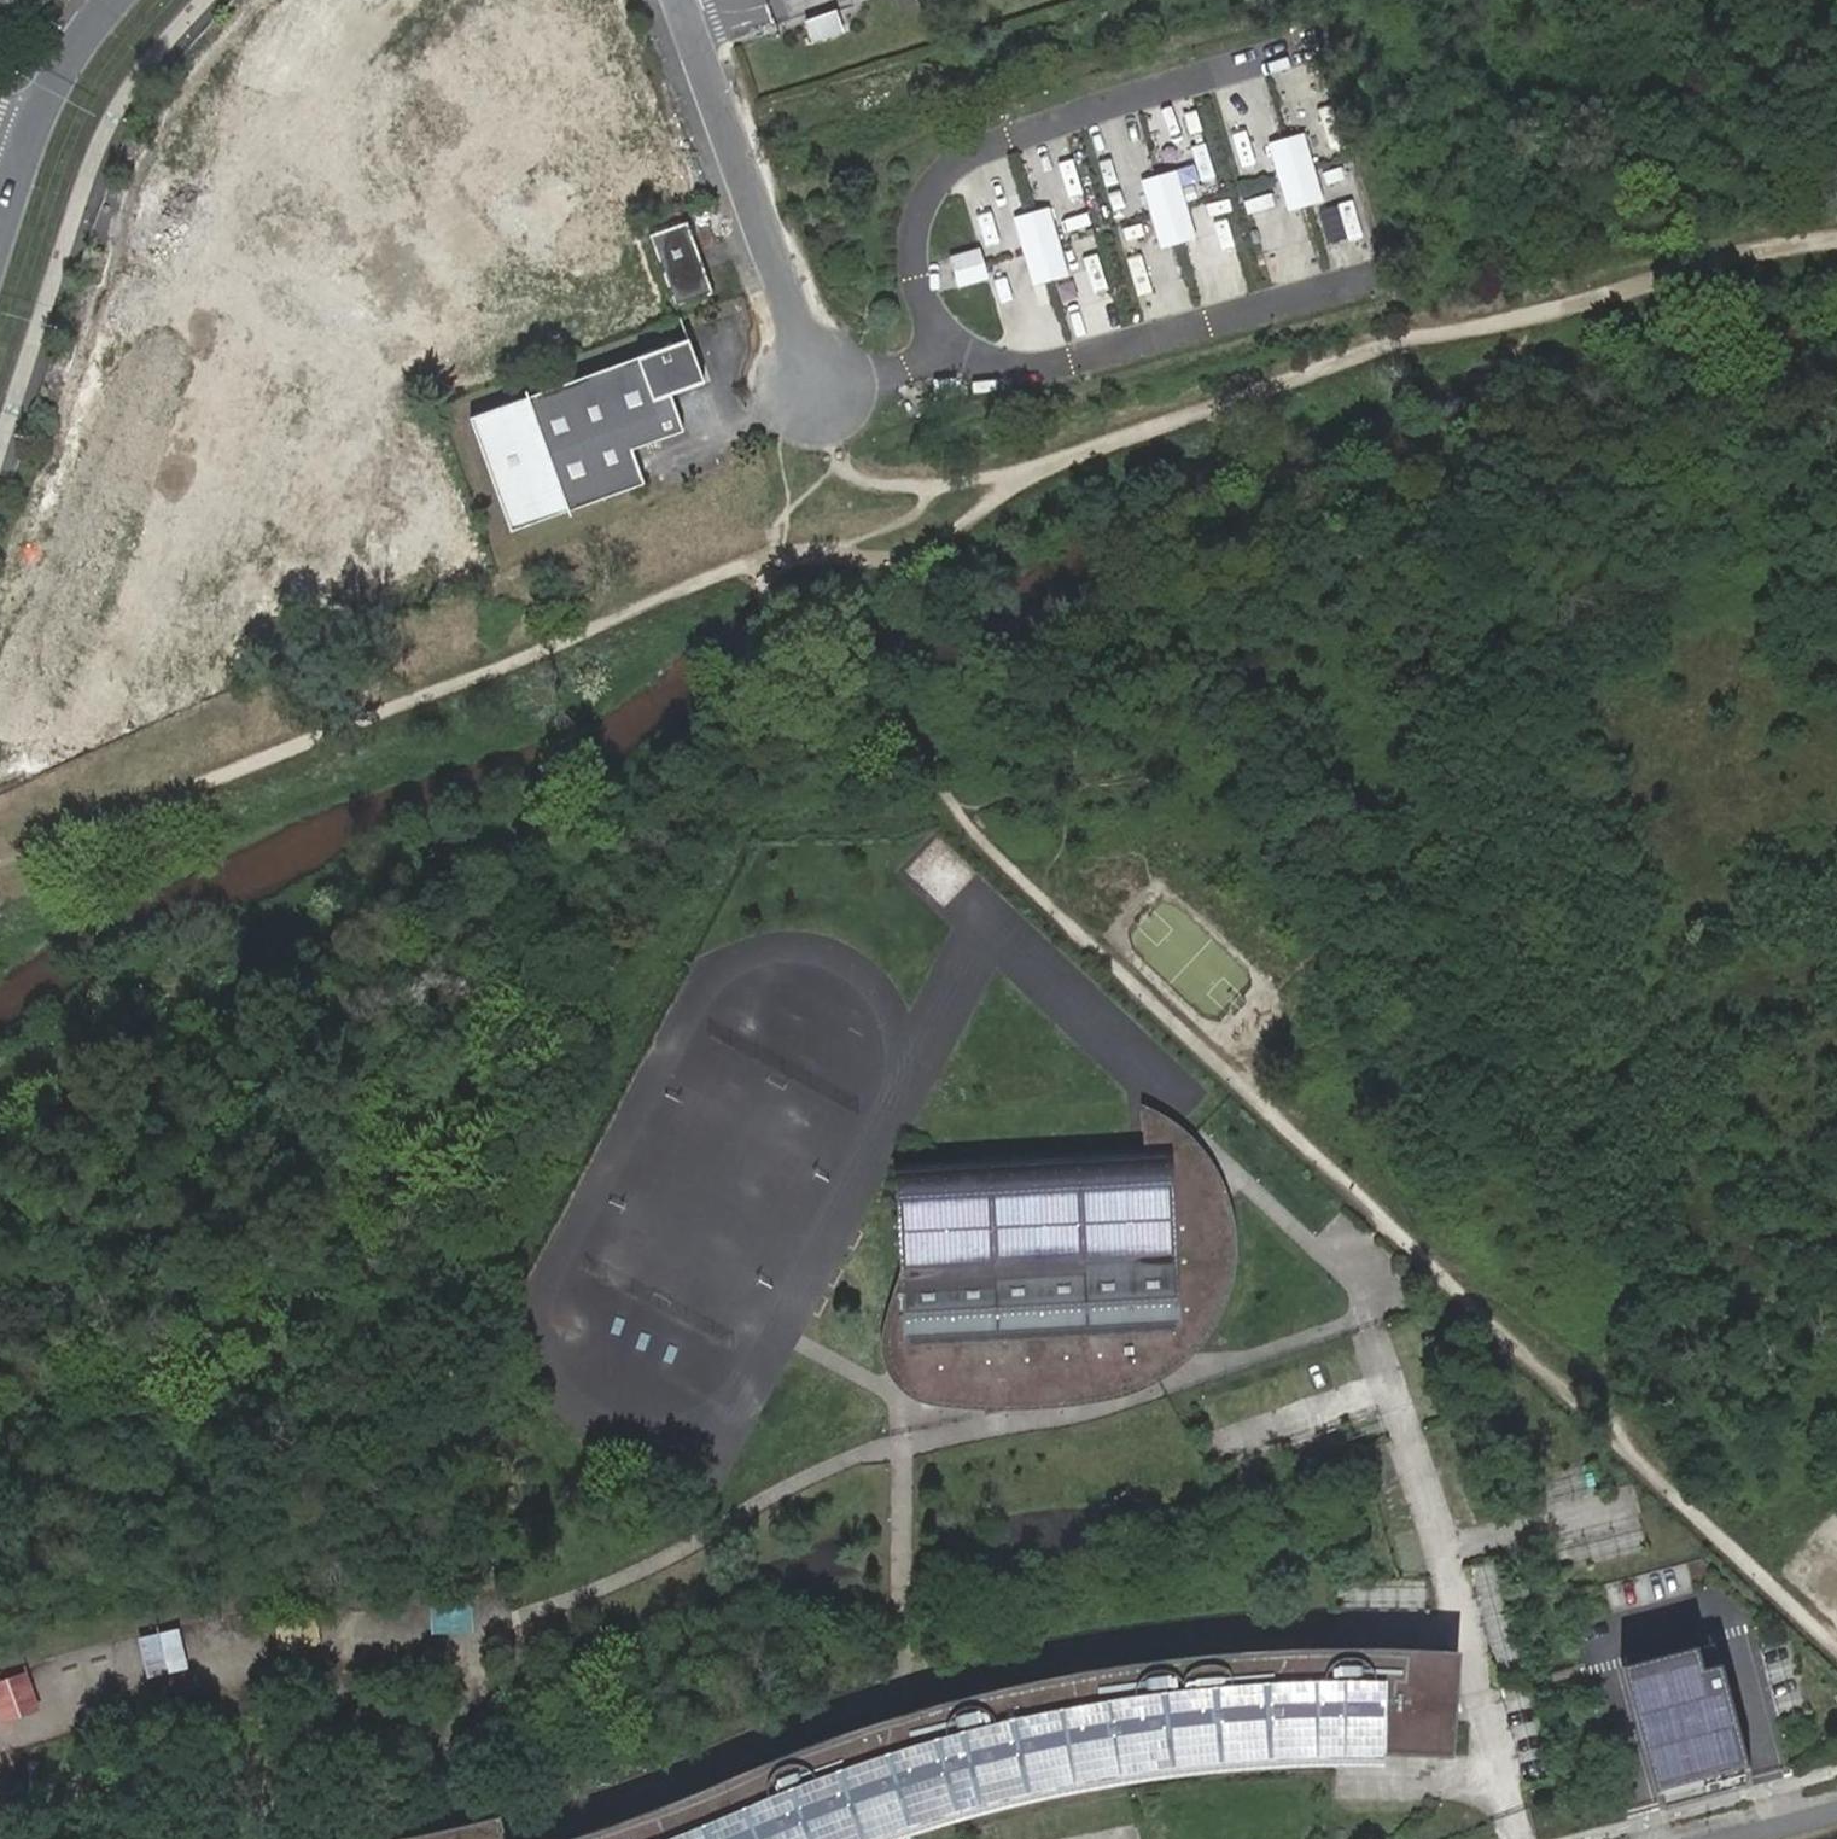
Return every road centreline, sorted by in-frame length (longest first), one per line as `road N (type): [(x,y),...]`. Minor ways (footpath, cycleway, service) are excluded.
road 1 (residential): [(677,0),(820,386)]
road 2 (tertiary): [(30,133),(78,41),(113,0)]

